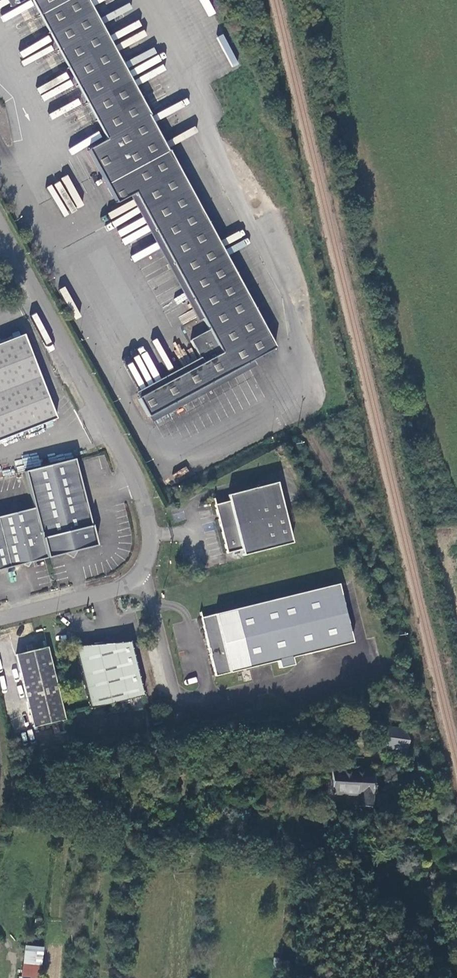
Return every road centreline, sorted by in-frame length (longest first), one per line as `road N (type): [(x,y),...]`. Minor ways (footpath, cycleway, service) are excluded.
road 1 (unclassified): [(0,234),(134,482),(147,538),(139,579),(0,618)]
road 2 (track): [(456,972),(433,906),(387,869),(300,826)]

